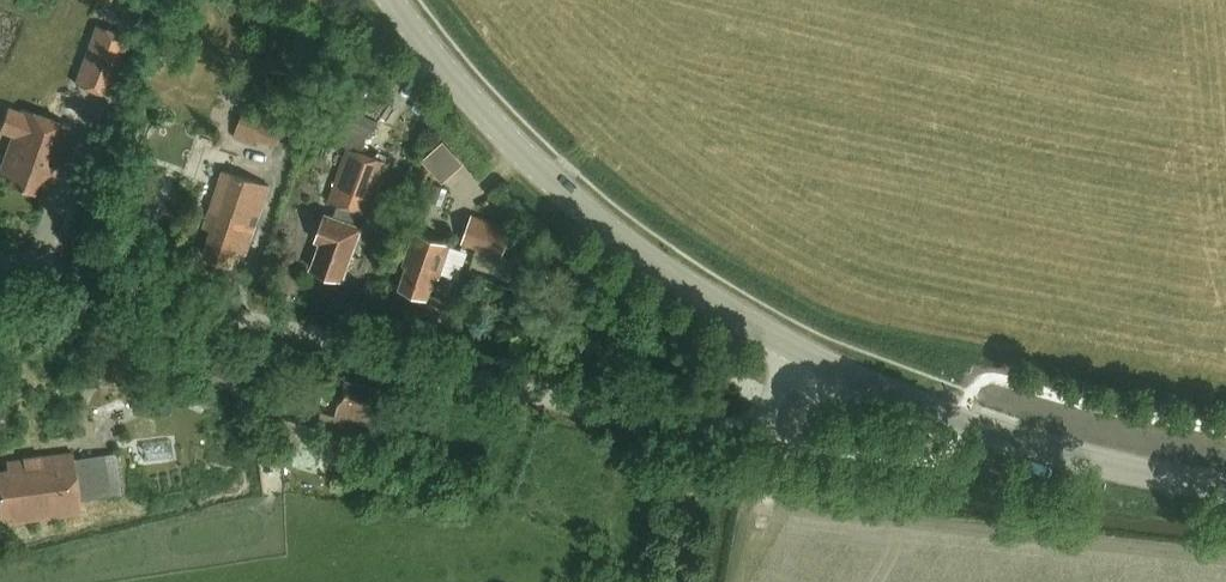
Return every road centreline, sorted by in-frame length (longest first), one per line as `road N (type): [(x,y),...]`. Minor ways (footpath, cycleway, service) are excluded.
road 1 (unclassified): [(827,366),(764,431),(715,436),(0,258)]
road 2 (secondary): [(827,366),(709,298),(614,228),(542,166),(393,0)]
road 3 (secondary): [(1225,489),(961,421),(827,366)]

